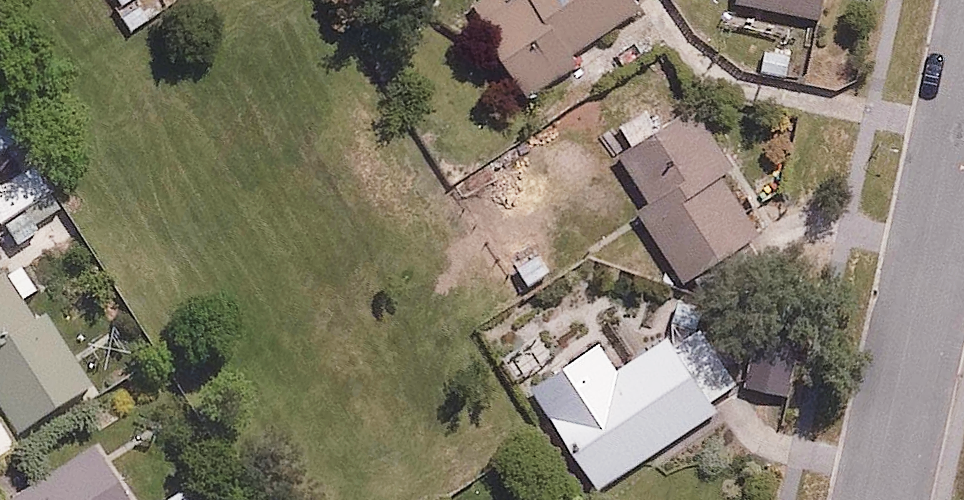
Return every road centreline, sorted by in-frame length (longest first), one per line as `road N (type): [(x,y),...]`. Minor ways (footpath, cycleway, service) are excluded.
road 1 (residential): [(951,169),(878,499)]

